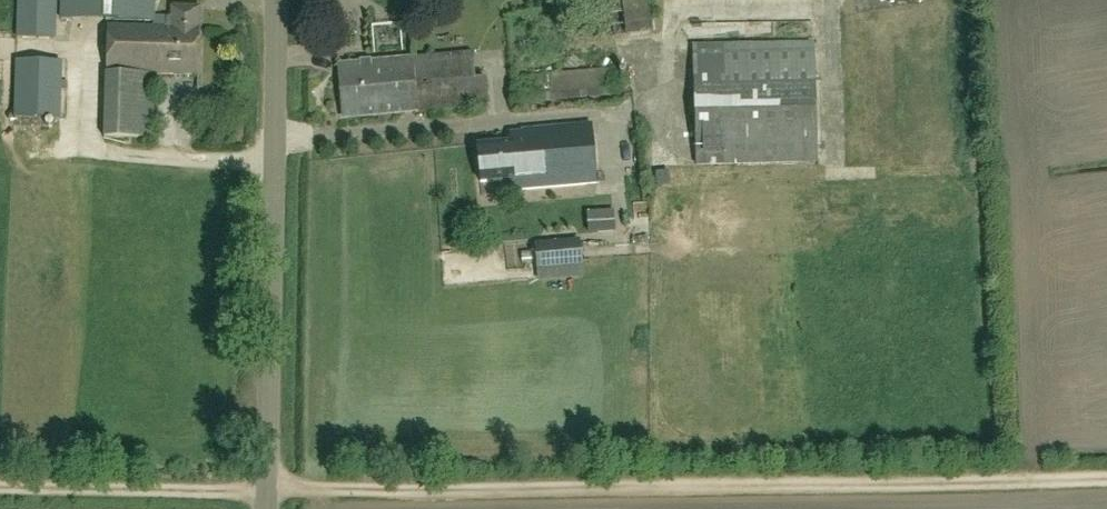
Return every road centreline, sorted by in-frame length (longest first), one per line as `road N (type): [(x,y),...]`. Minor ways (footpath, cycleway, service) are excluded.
road 1 (unclassified): [(265,508),(276,0)]
road 2 (track): [(266,484),(0,483)]

